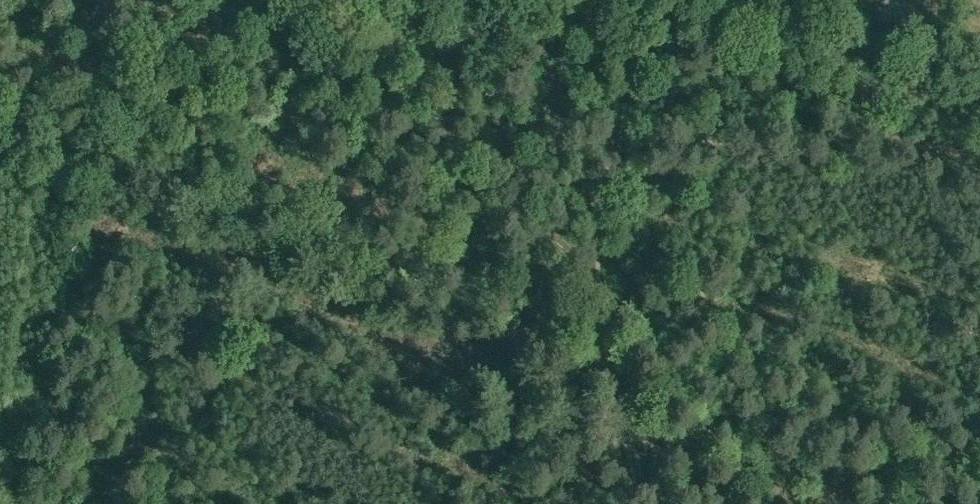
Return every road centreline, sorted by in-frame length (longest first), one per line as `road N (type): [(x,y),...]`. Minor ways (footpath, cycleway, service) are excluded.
road 1 (track): [(654,503),(612,312),(589,257),(547,216),(325,116),(156,56),(81,0)]
road 2 (track): [(325,116),(500,111),(659,147),(740,150),(853,137),(979,156)]

